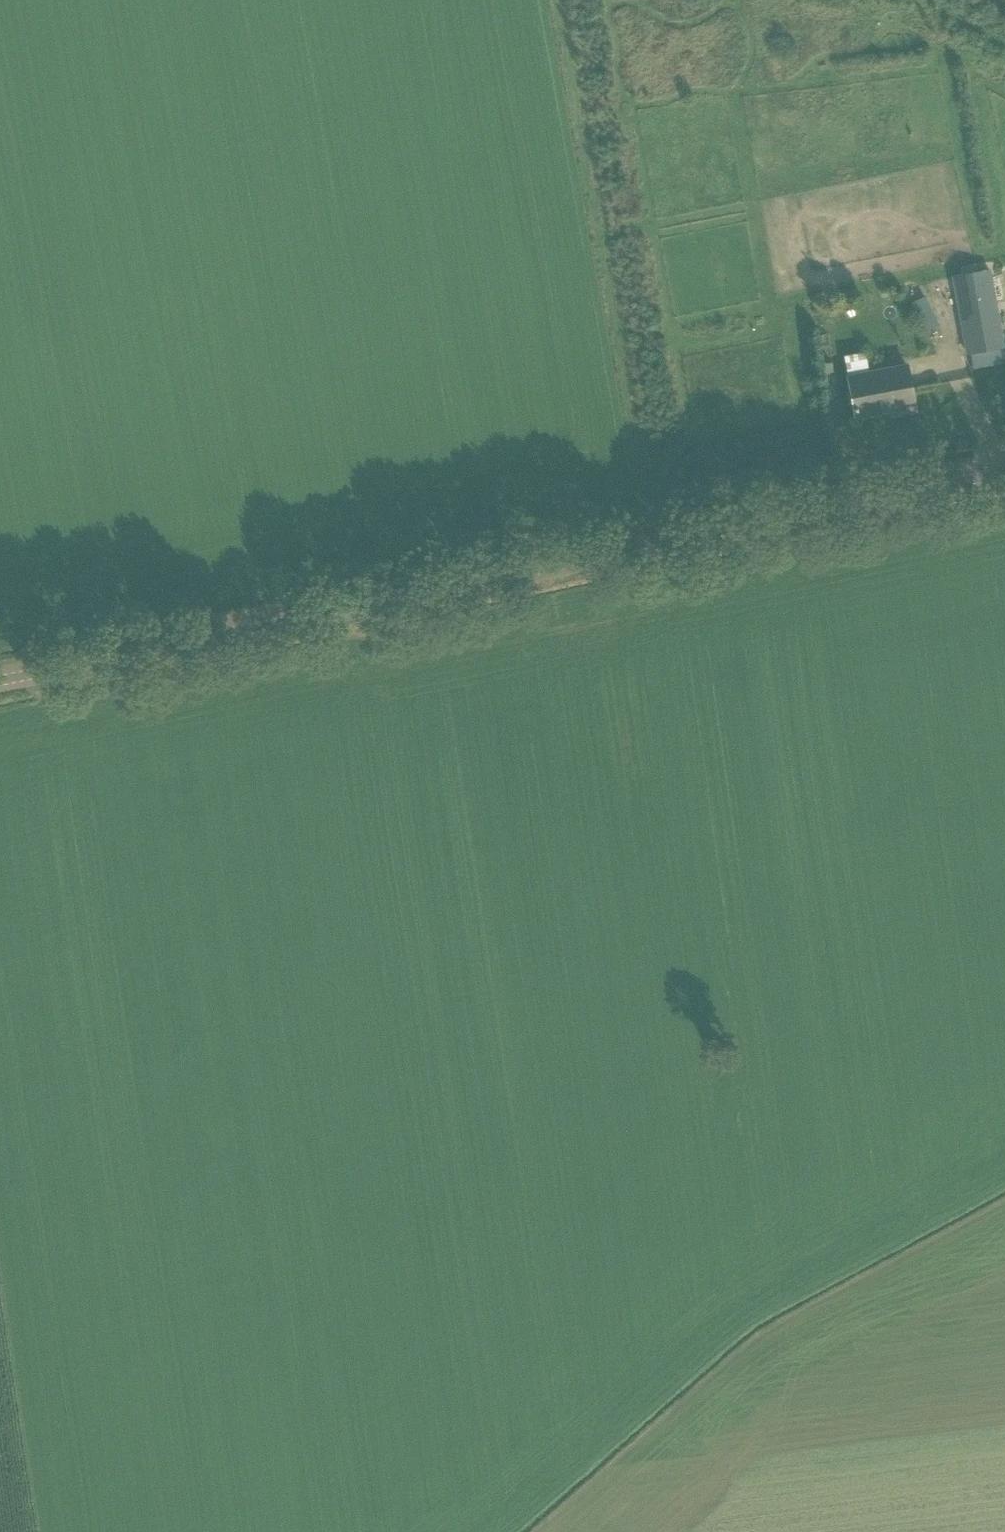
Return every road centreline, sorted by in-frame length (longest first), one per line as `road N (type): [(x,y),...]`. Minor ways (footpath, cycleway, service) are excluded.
road 1 (secondary): [(1004,473),(0,681)]

